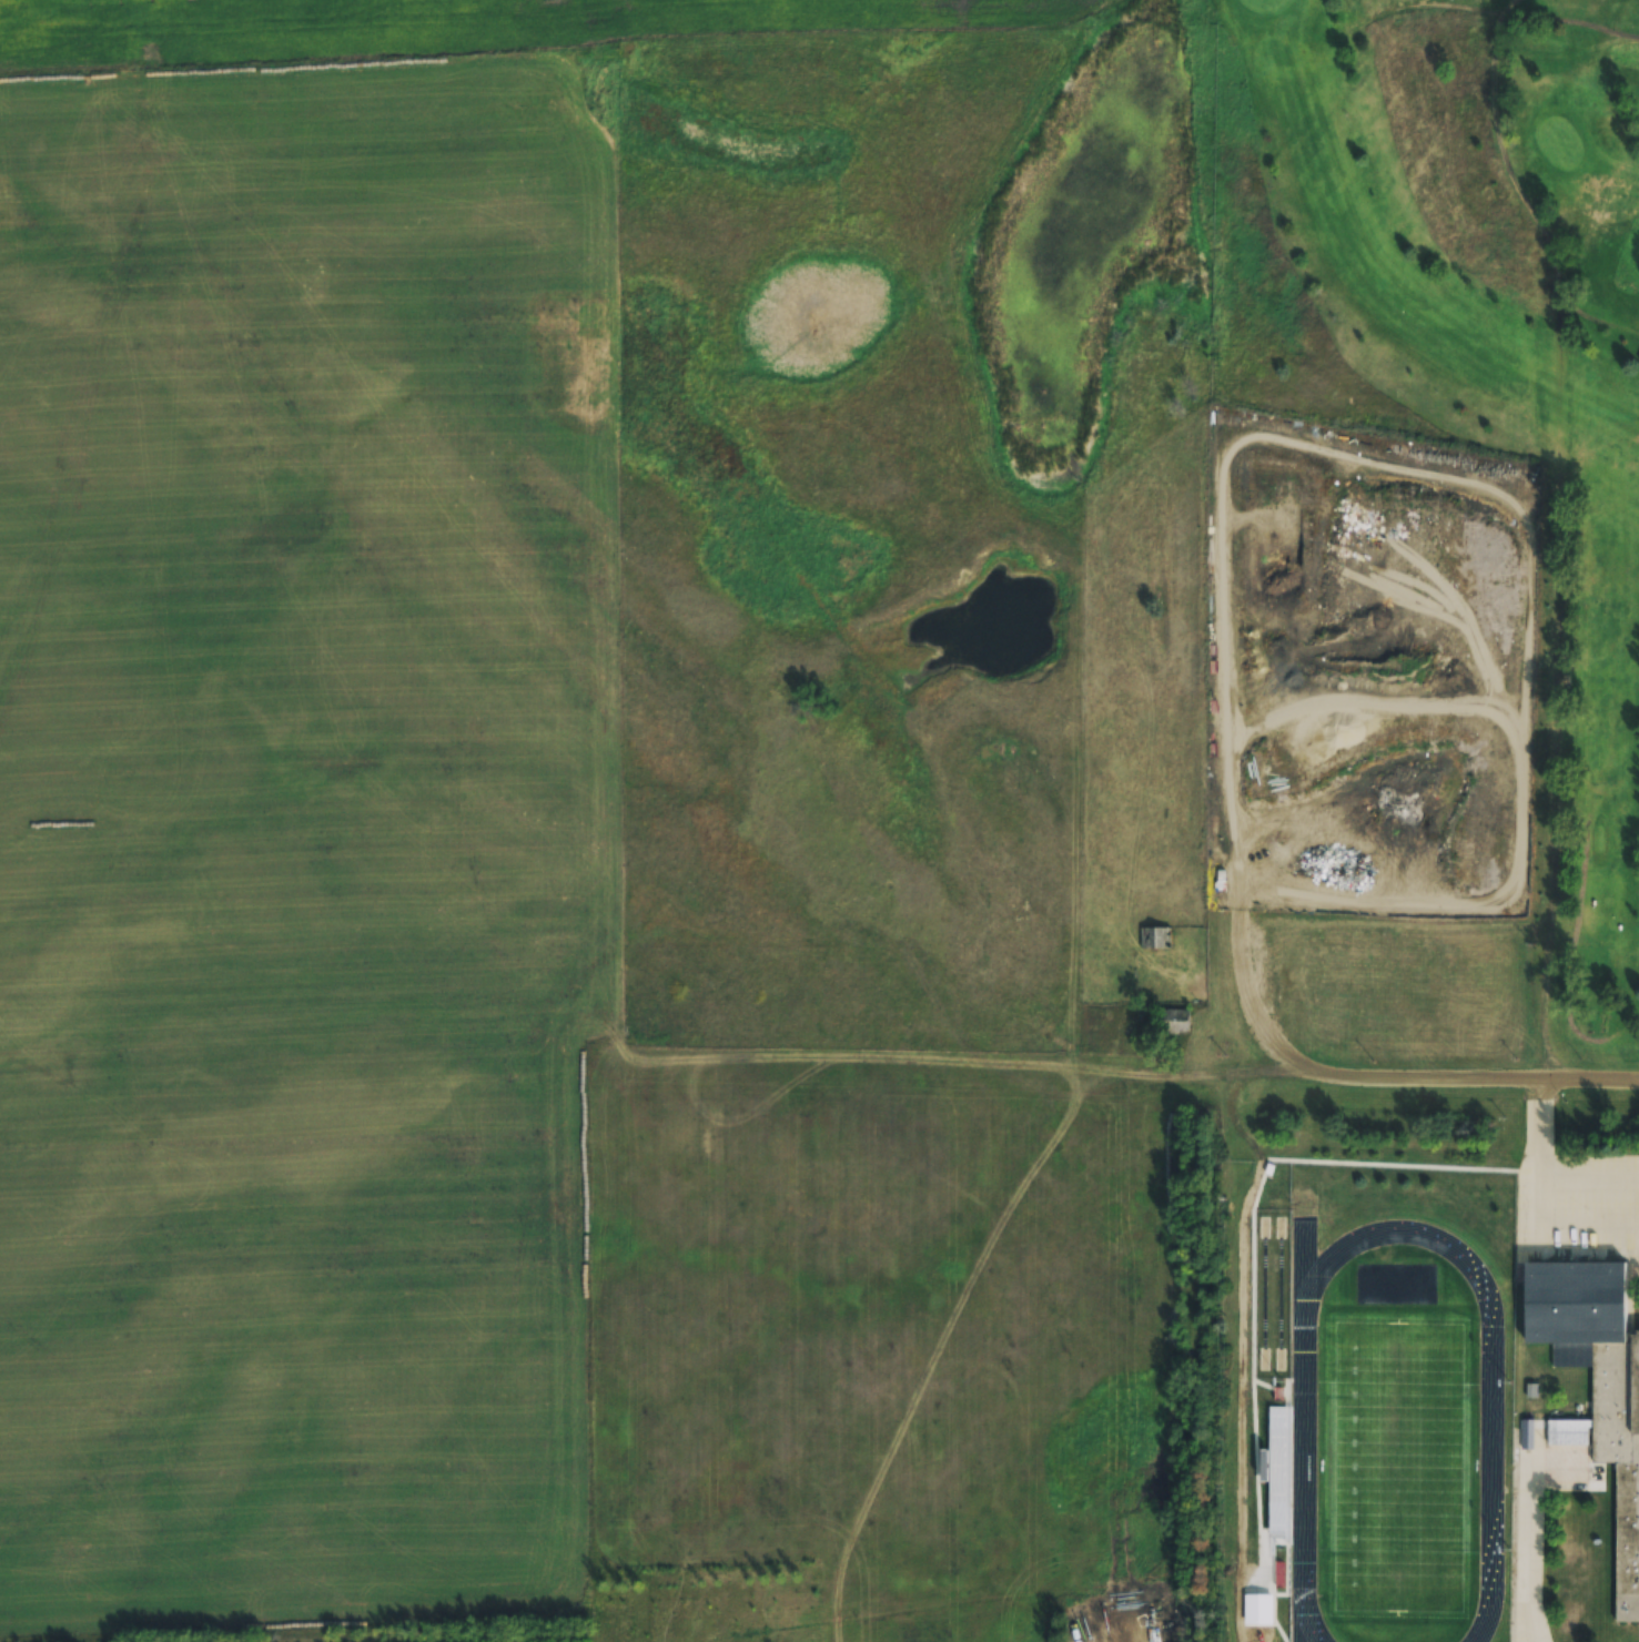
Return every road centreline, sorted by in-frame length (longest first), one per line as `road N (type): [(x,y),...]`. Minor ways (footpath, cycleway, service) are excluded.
road 1 (residential): [(1638,1096),(1316,1088),(1281,1073),(1258,1048)]
road 2 (residential): [(1240,918),(1246,1014),(1258,1048)]

